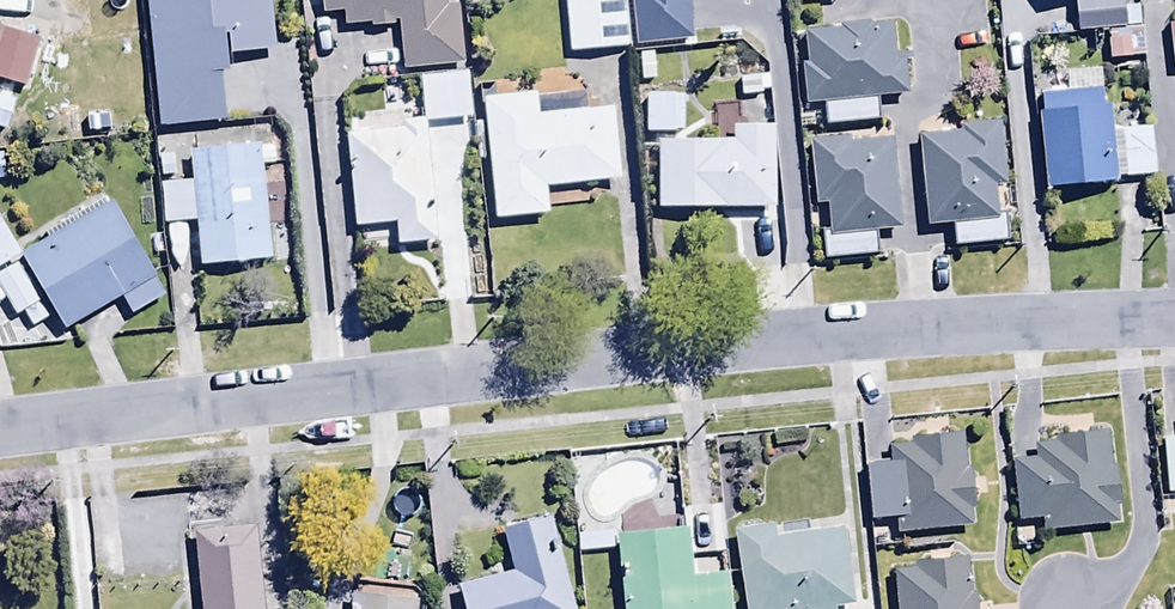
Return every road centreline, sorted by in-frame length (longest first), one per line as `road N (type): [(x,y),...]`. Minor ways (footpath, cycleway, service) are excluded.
road 1 (residential): [(0,426),(1174,319)]

